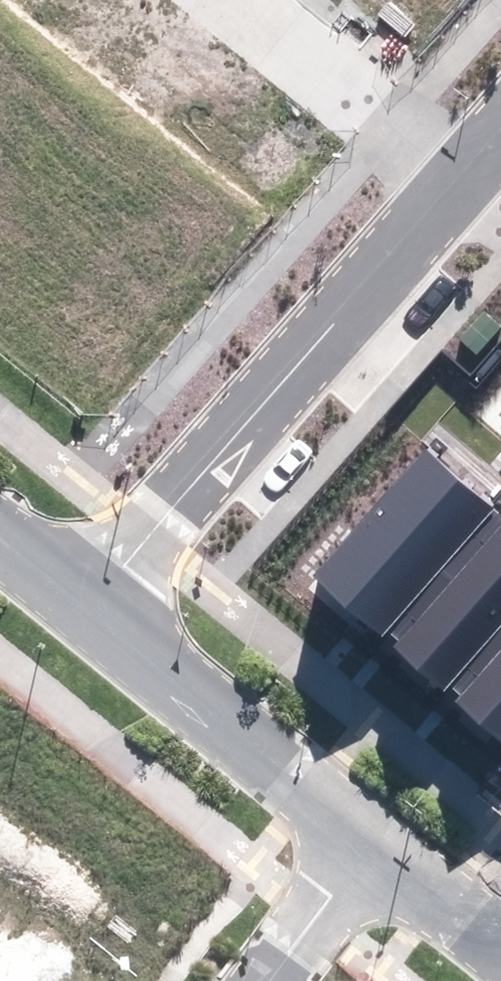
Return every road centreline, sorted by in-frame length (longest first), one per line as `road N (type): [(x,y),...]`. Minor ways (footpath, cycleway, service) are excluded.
road 1 (residential): [(81,606),(447,181)]
road 2 (residential): [(369,841),(81,606)]
road 3 (residential): [(447,181),(226,0)]
road 4 (residential): [(369,841),(264,980)]
road 5 (residential): [(500,947),(369,841)]

